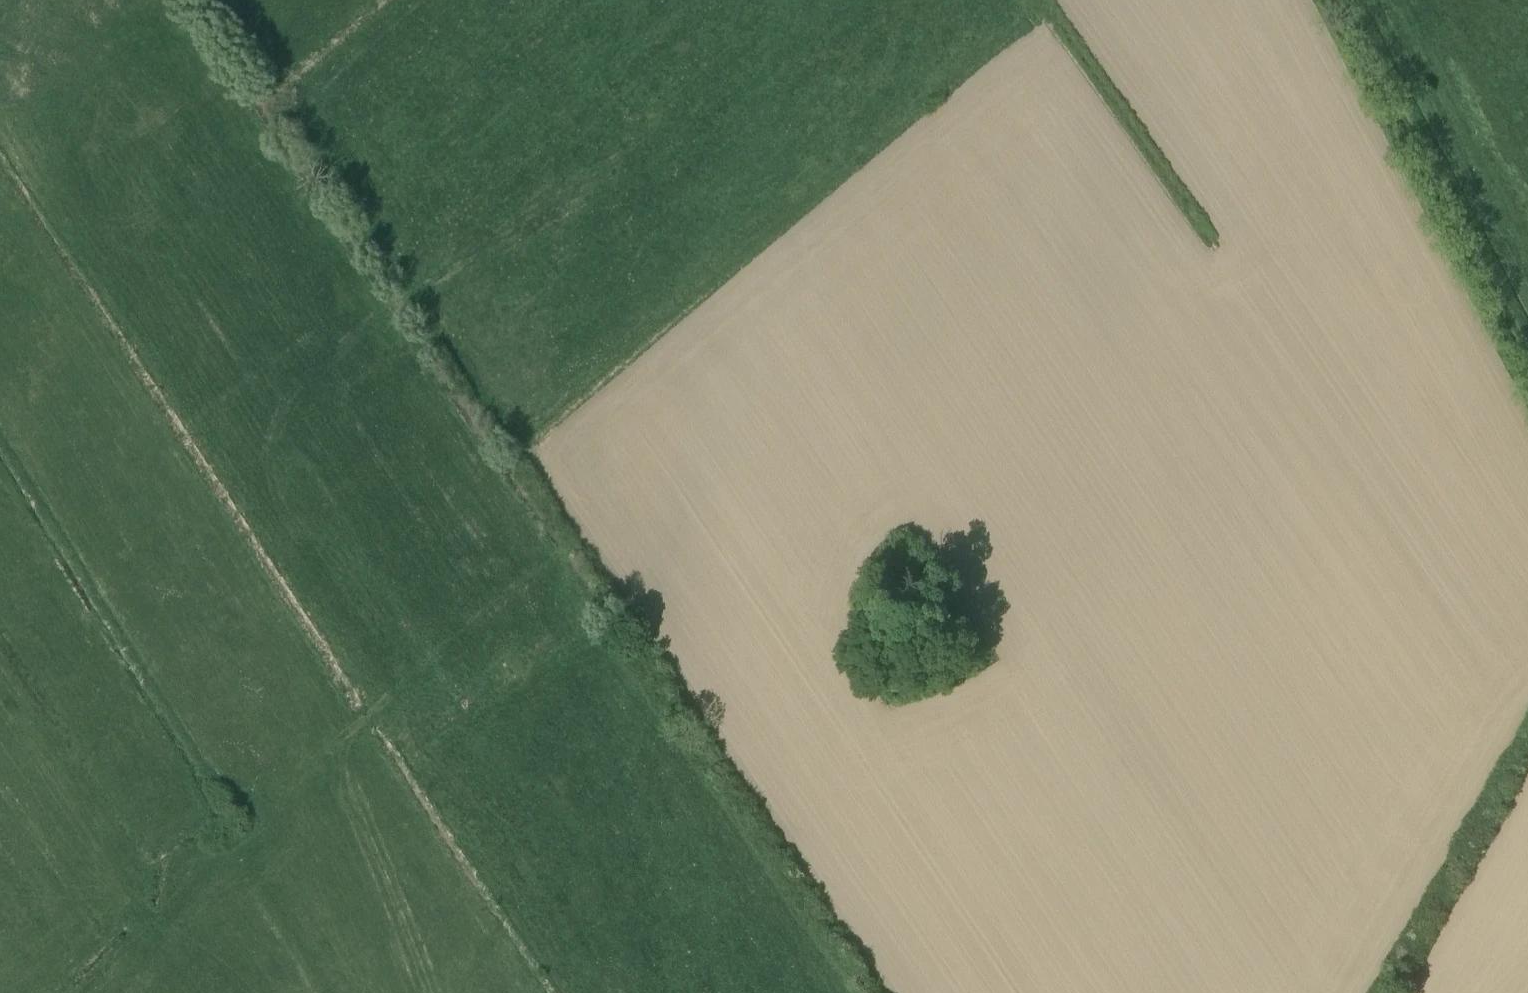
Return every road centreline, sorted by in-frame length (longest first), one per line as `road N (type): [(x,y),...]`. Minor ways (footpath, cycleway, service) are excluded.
road 1 (track): [(425,992),(347,744),(391,710),(280,435),(368,322),(858,0)]
road 2 (track): [(1345,0),(1527,340)]

